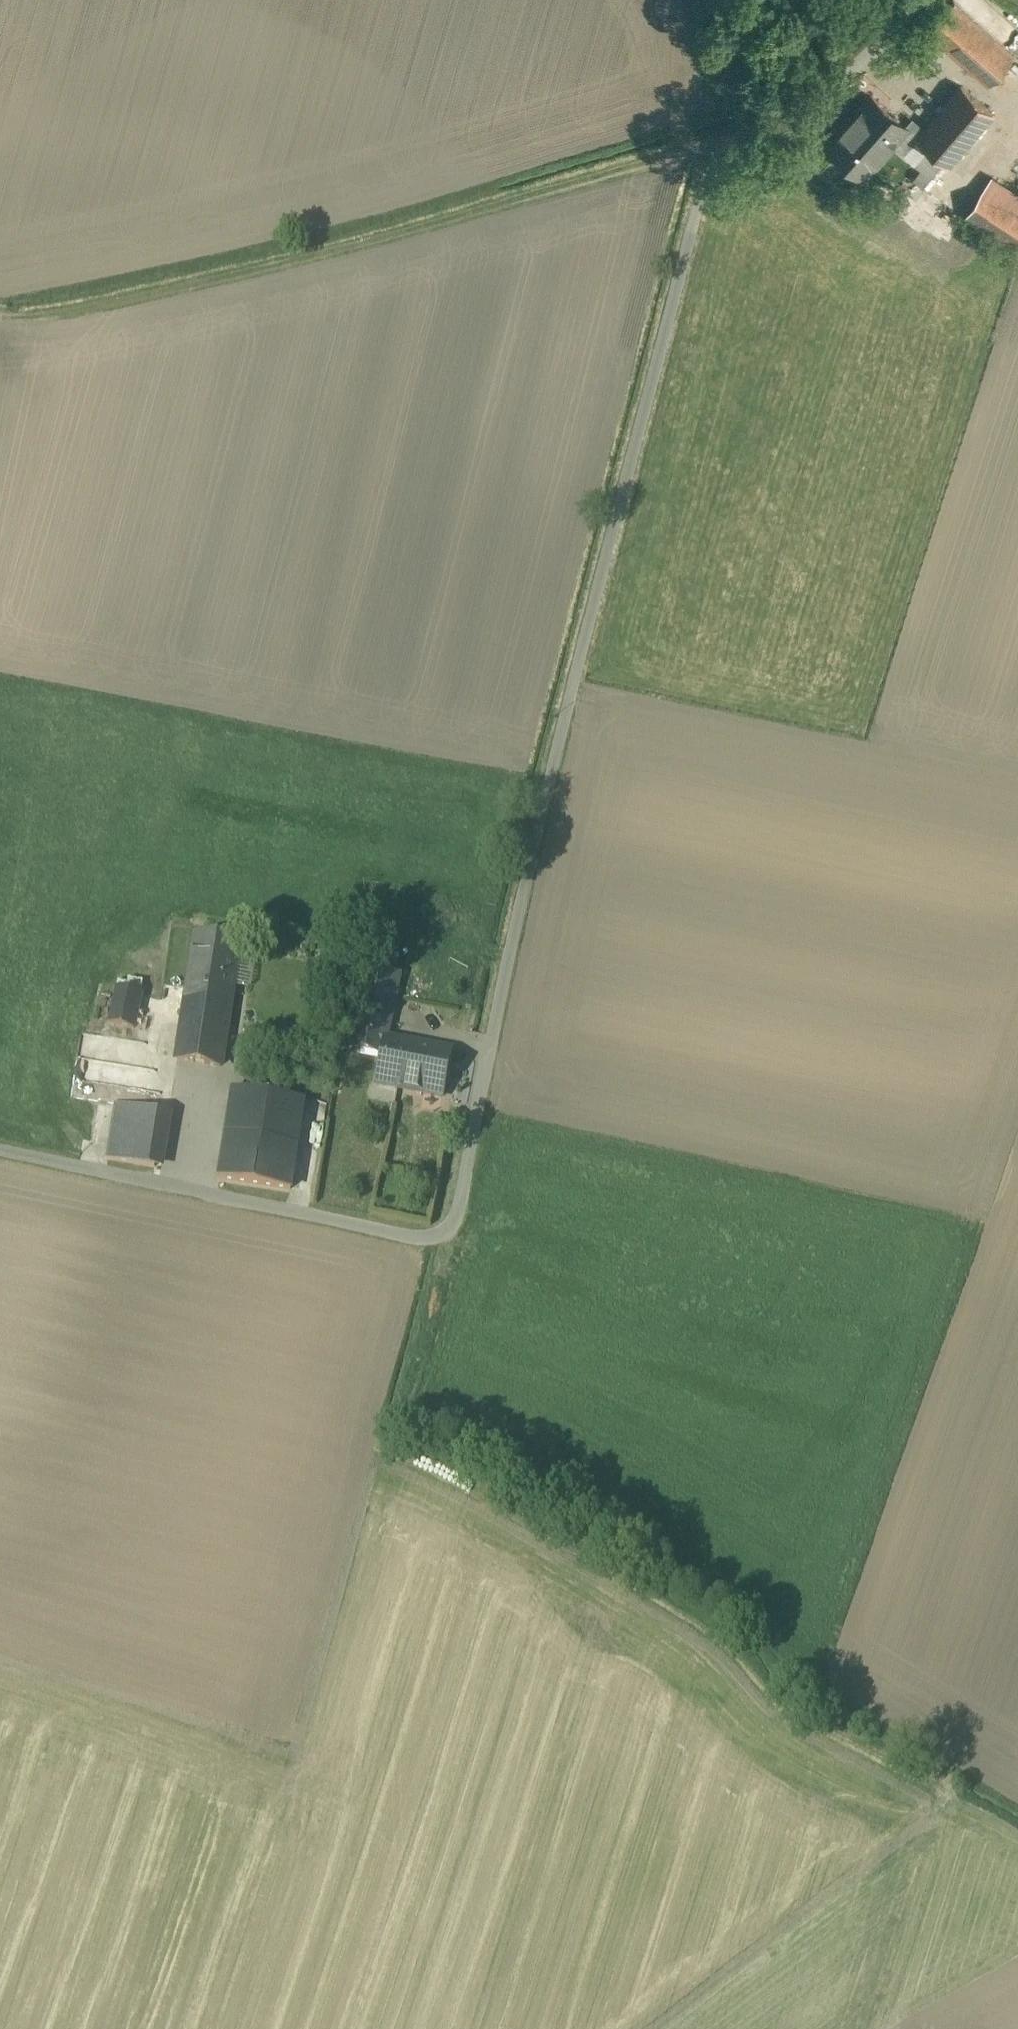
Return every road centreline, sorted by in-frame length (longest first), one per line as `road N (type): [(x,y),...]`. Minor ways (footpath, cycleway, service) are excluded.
road 1 (unclassified): [(0,1152),(420,1244),(442,1236),(454,1212),(593,611),(702,206),(718,168),(823,99),(928,0)]
road 2 (track): [(0,326),(753,137)]

